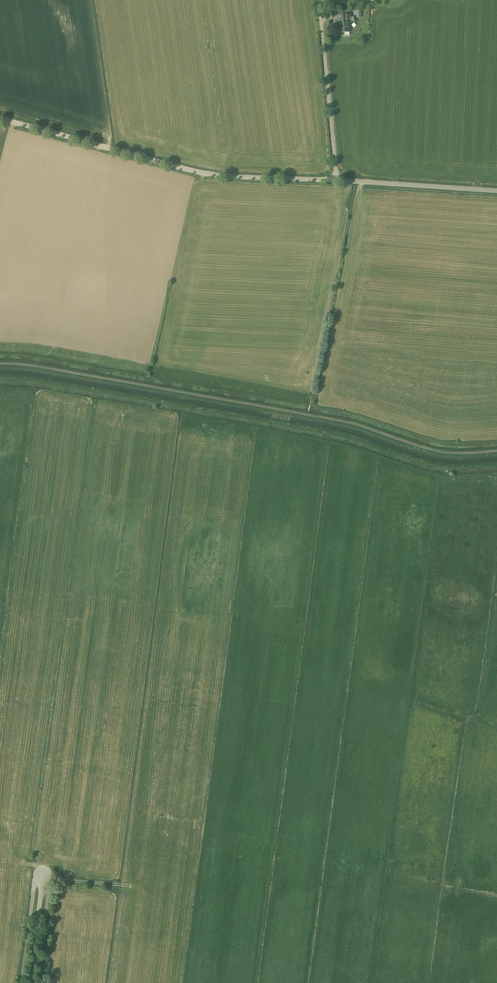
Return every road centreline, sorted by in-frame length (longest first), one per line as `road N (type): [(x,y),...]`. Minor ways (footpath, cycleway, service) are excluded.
road 1 (tertiary): [(337,181),(212,175),(0,120)]
road 2 (track): [(0,364),(327,418)]
road 3 (track): [(271,421),(0,377)]
road 4 (unclassified): [(337,181),(320,0)]
road 5 (tertiary): [(496,191),(337,181)]
road 6 (unclassified): [(22,982),(37,873),(44,868)]

